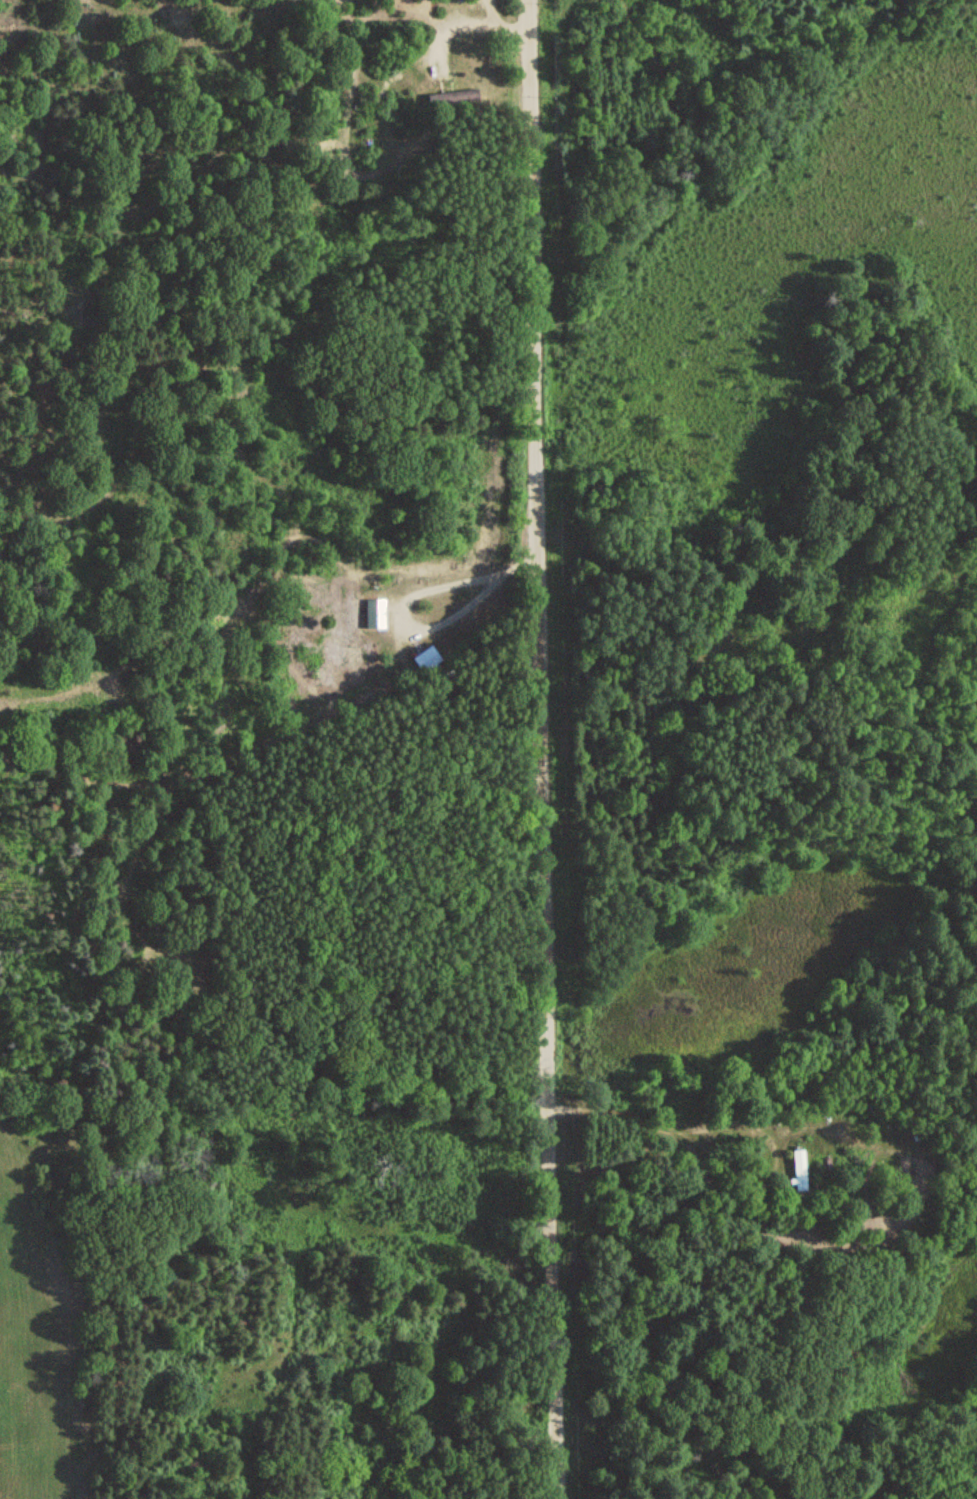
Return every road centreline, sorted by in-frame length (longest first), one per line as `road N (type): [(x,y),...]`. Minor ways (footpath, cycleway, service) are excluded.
road 1 (residential): [(551,1498),(528,0)]

